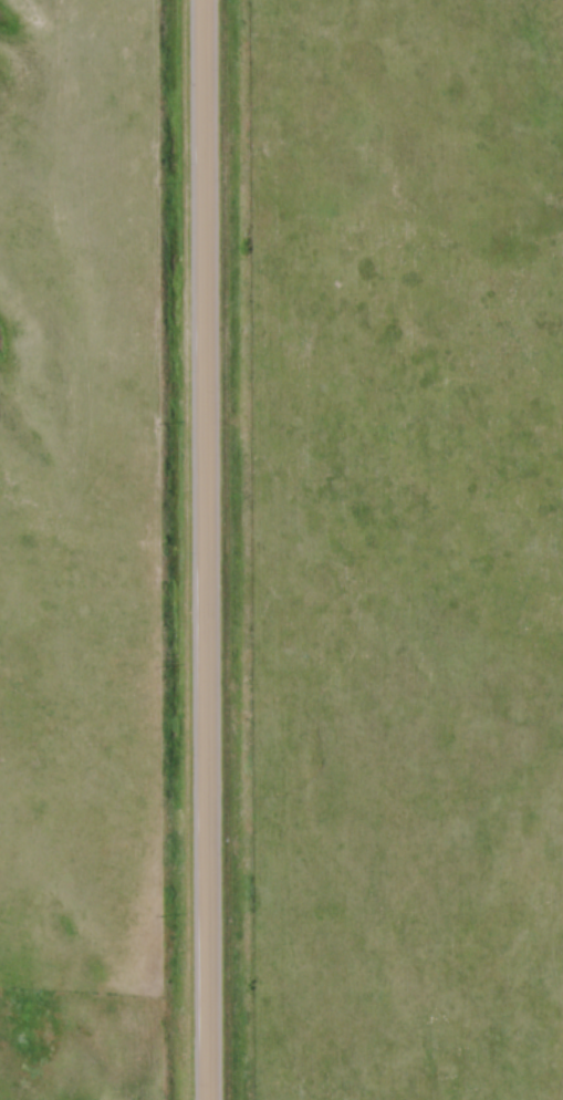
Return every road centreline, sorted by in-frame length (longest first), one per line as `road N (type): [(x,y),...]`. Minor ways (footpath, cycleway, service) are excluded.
road 1 (primary): [(213,1099),(209,0)]

